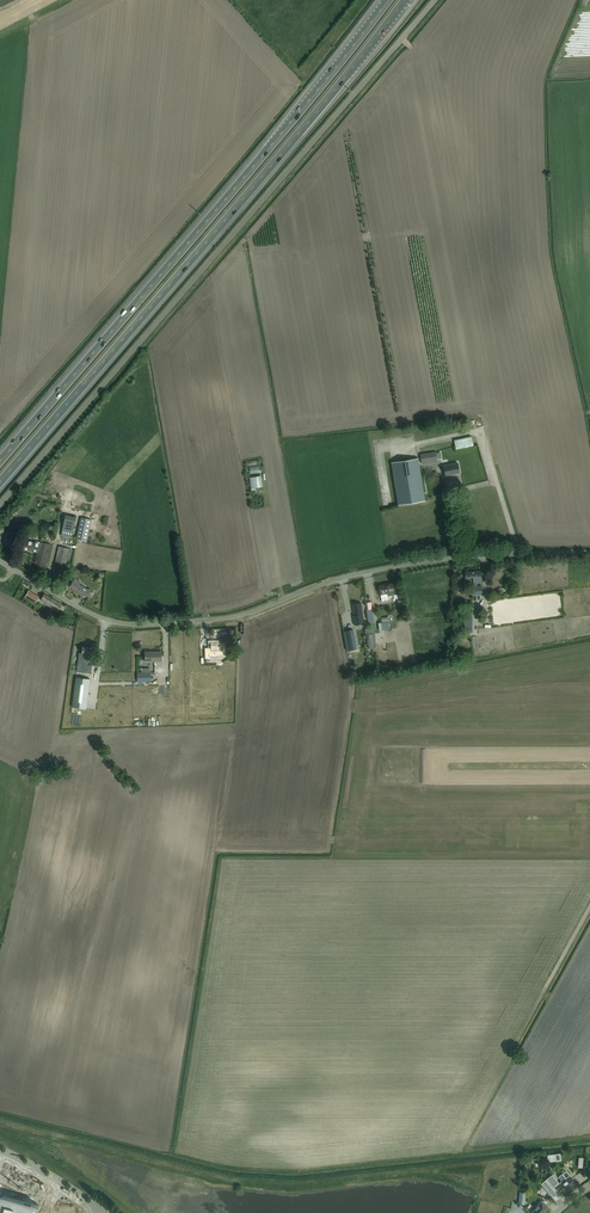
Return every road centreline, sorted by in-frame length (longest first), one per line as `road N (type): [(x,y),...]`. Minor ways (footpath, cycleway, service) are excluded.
road 1 (unclassified): [(0,505),(439,0)]
road 2 (motorway): [(0,481),(405,0)]
road 3 (unclassified): [(0,561),(93,615),(142,624),(227,618),(413,563),(589,553)]
road 4 (motorway): [(387,0),(0,460)]

